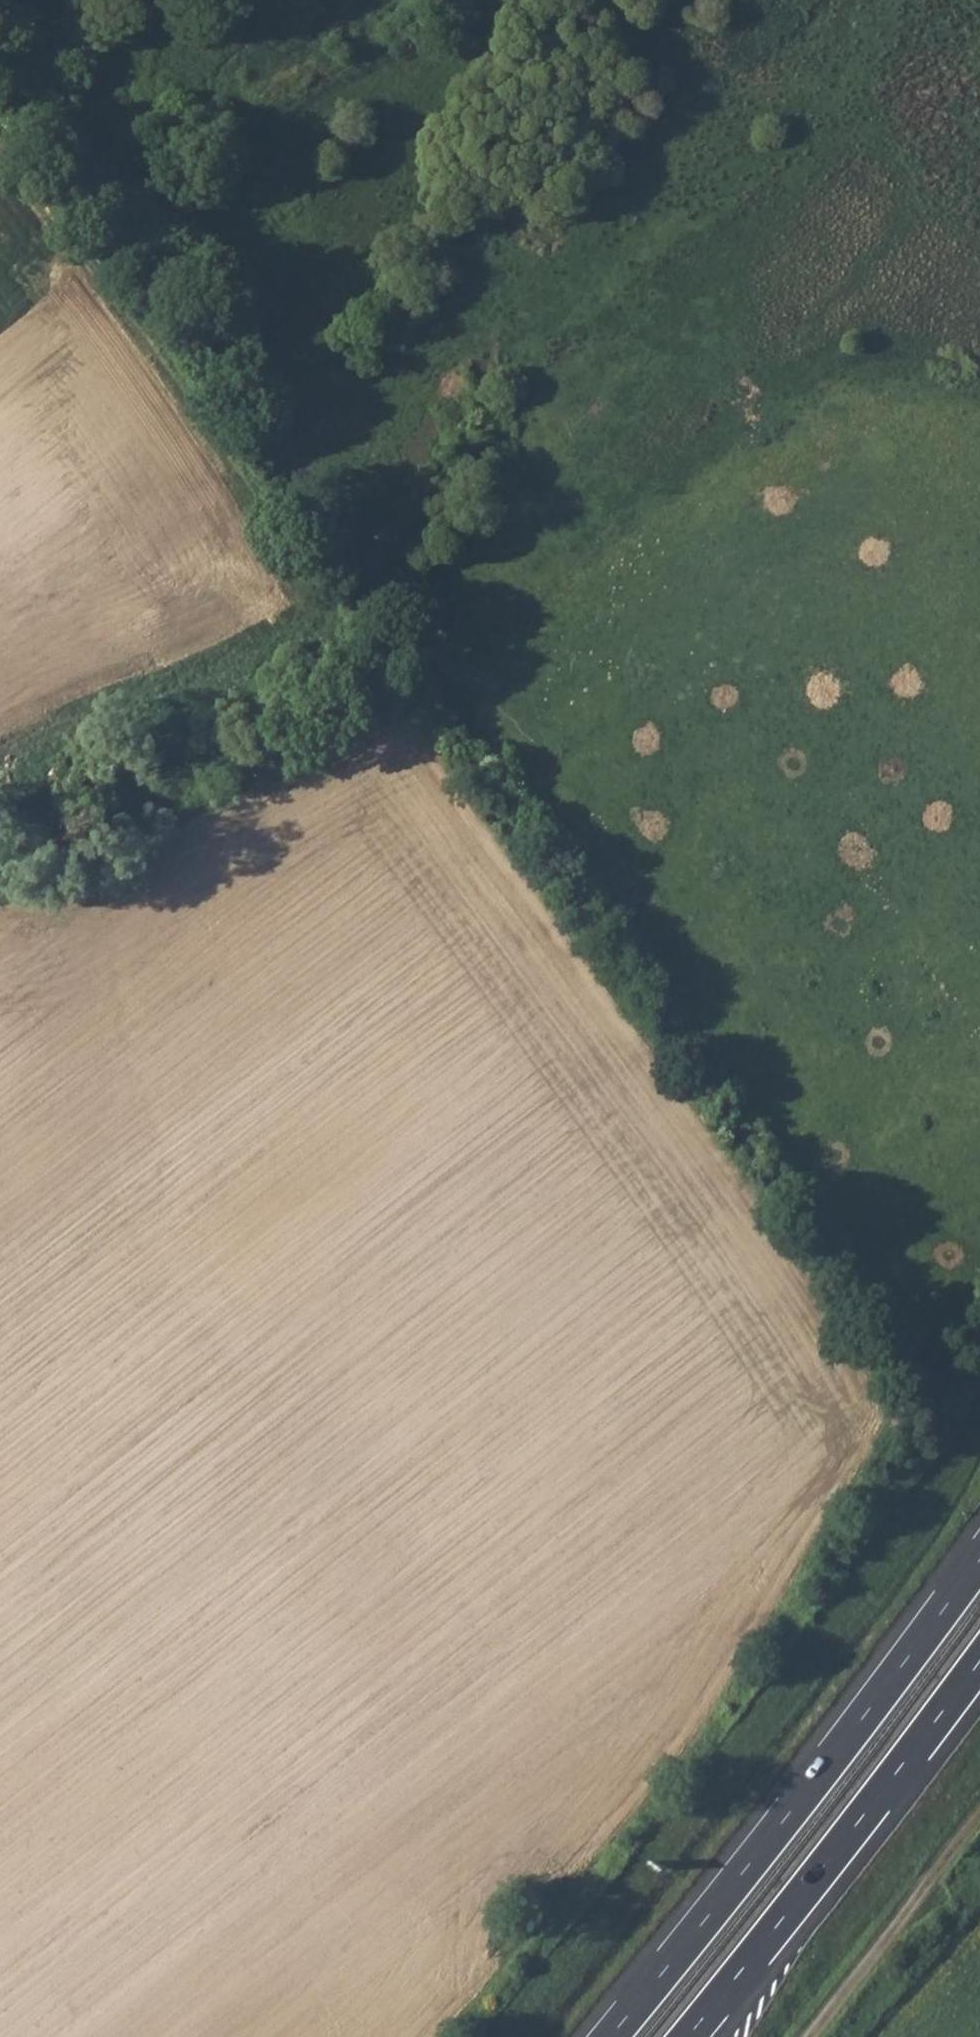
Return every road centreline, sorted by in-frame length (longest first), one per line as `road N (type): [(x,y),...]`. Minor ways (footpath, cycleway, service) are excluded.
road 1 (motorway): [(979,1560),(611,2036)]
road 2 (motorway): [(688,2036),(979,1662)]

